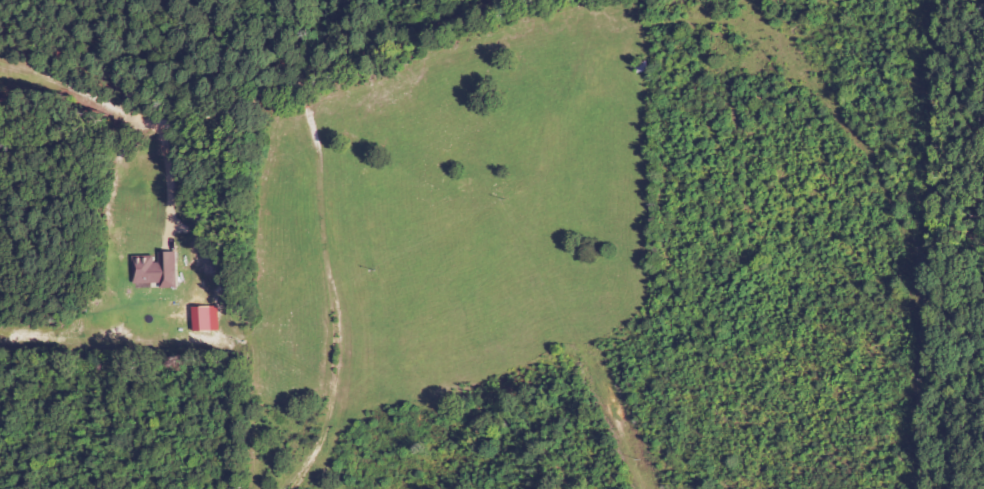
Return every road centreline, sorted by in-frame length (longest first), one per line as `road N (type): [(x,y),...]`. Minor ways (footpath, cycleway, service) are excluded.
road 1 (residential): [(289,488),(326,419),(340,333),(309,115),(288,80)]
road 2 (residential): [(161,161),(155,131),(105,90),(0,69)]
road 3 (residential): [(0,214),(161,161)]

